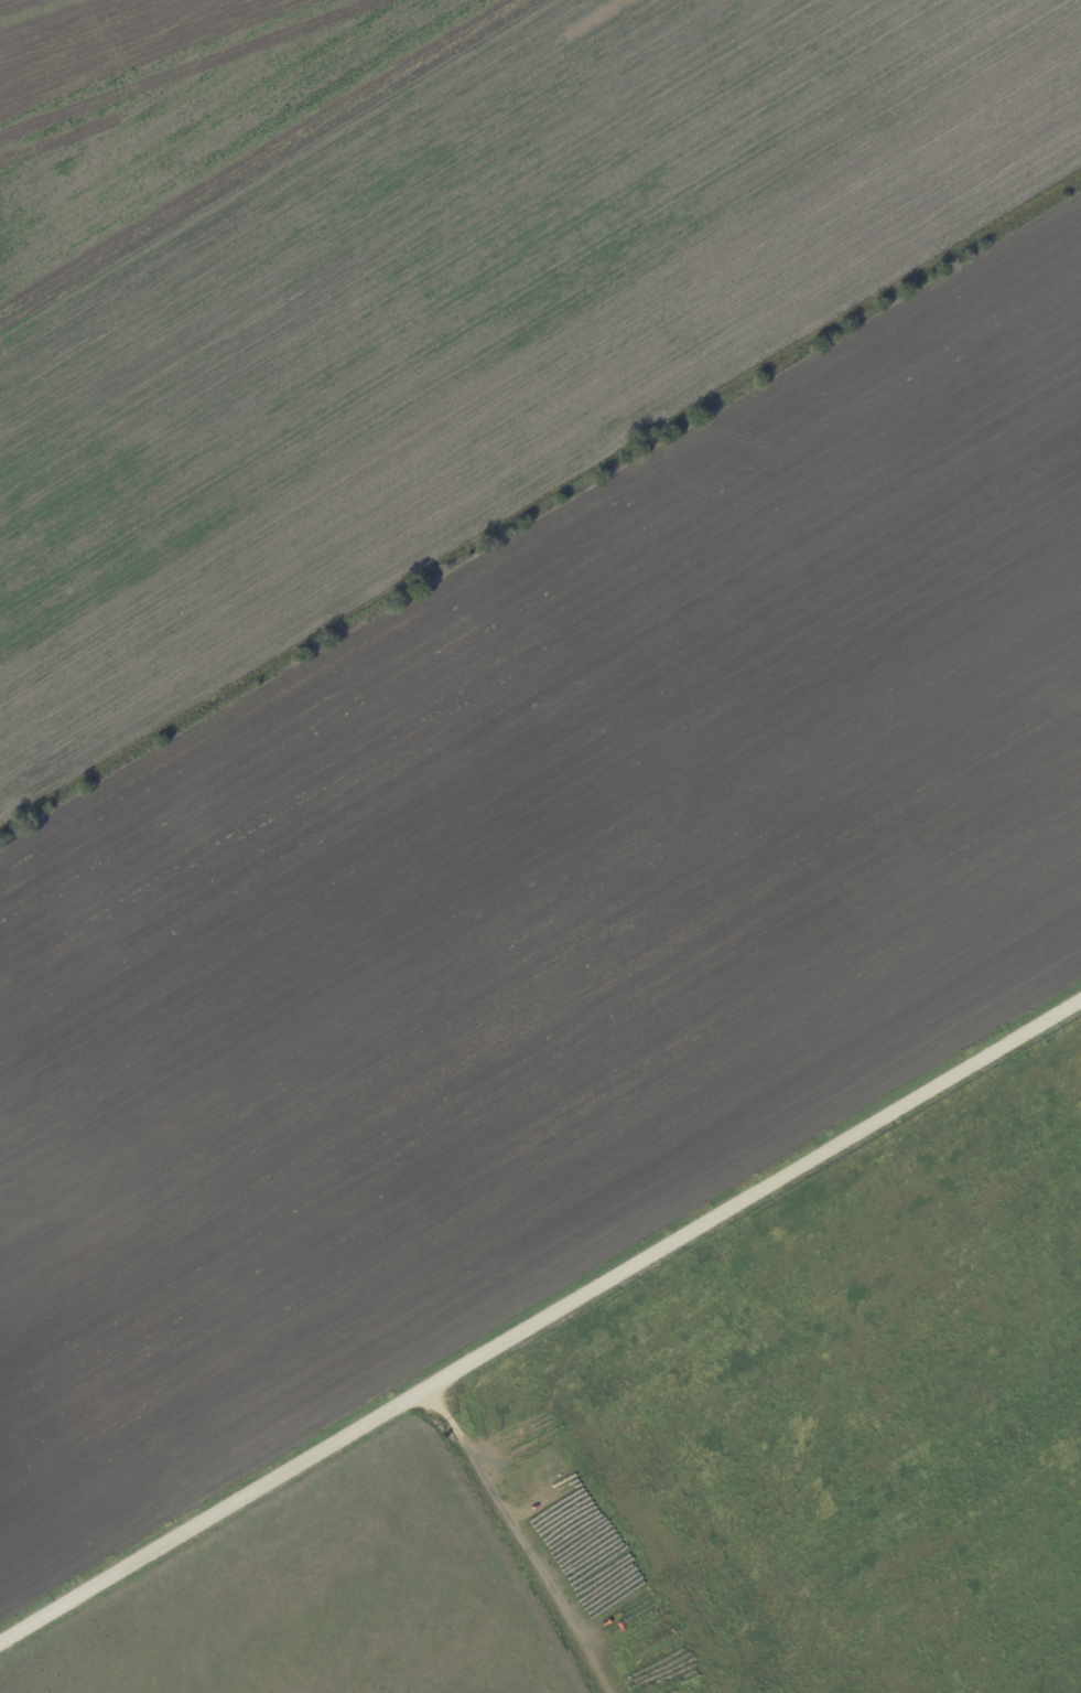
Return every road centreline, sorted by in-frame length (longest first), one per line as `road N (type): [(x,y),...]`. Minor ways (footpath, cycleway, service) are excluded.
road 1 (residential): [(0,1643),(1080,1000)]

